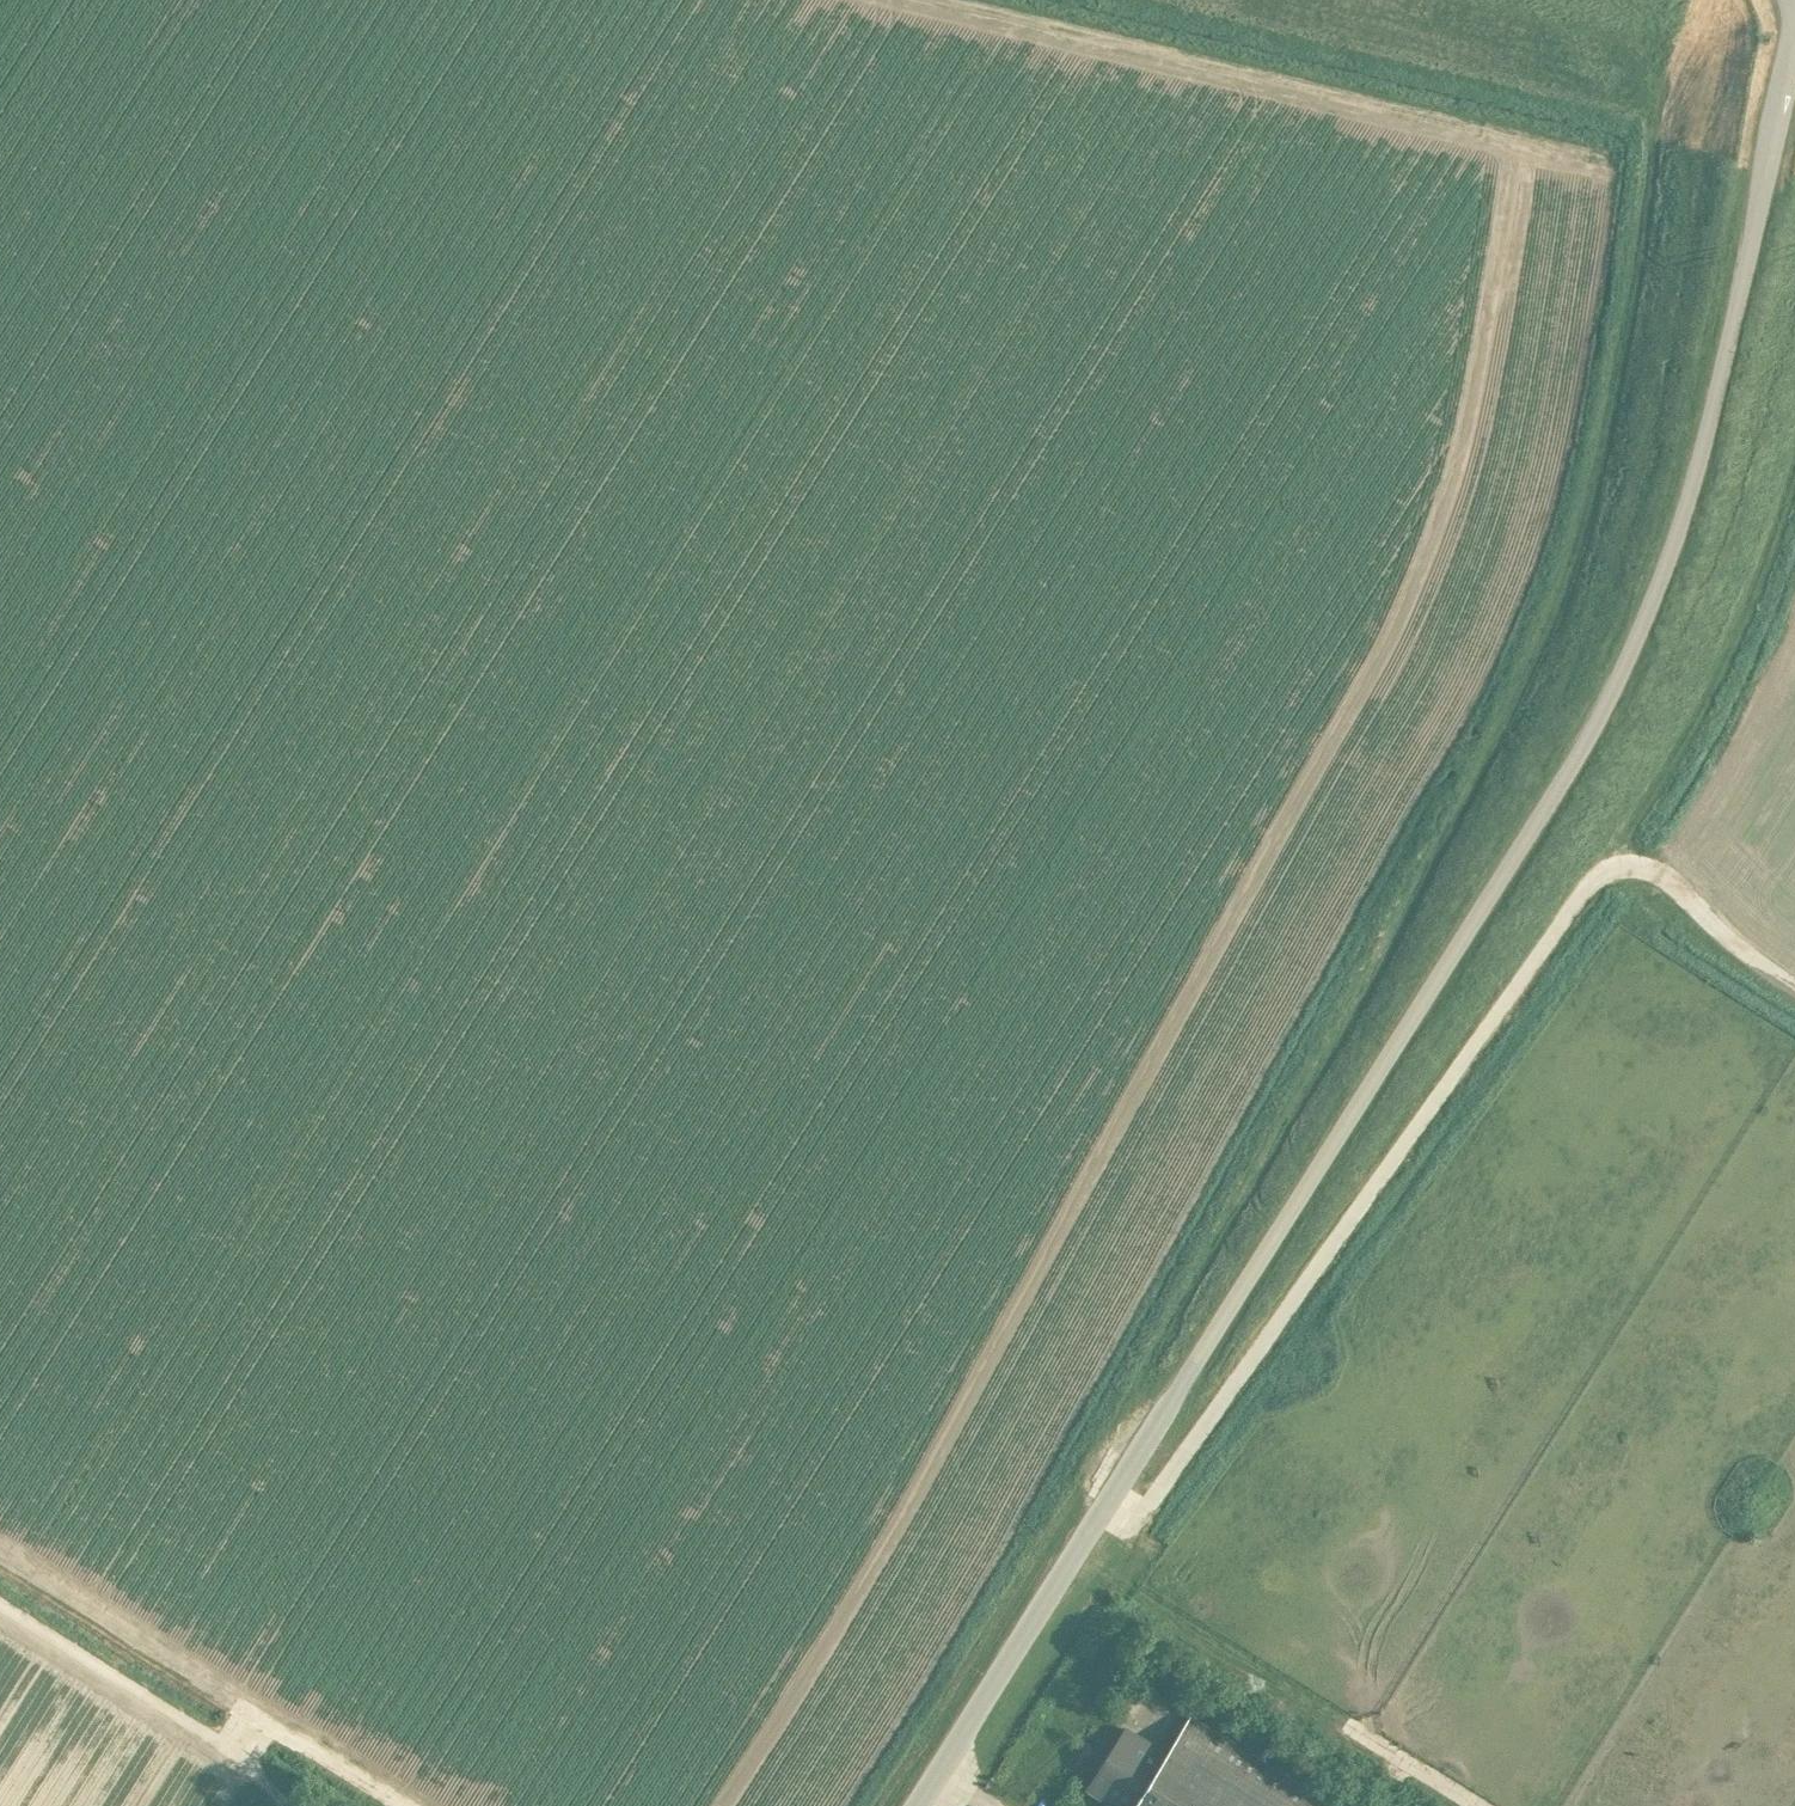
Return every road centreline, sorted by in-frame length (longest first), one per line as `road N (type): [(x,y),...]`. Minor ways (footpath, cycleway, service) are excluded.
road 1 (unclassified): [(928,1805),(1299,1222),(1383,1073),(1518,870),(1637,667),(1682,561),(1741,337),(1794,60)]

